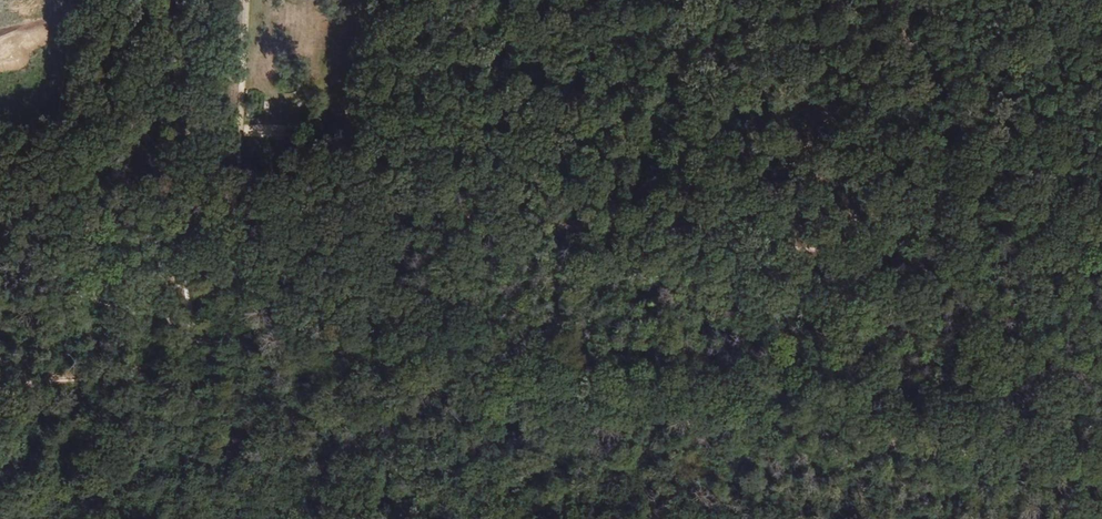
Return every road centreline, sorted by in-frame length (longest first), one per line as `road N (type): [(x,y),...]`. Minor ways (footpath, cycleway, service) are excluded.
road 1 (track): [(0,386),(127,373),(193,342),(248,330),(500,389),(650,406),(712,436),(803,432),(1014,463),(1101,448)]

